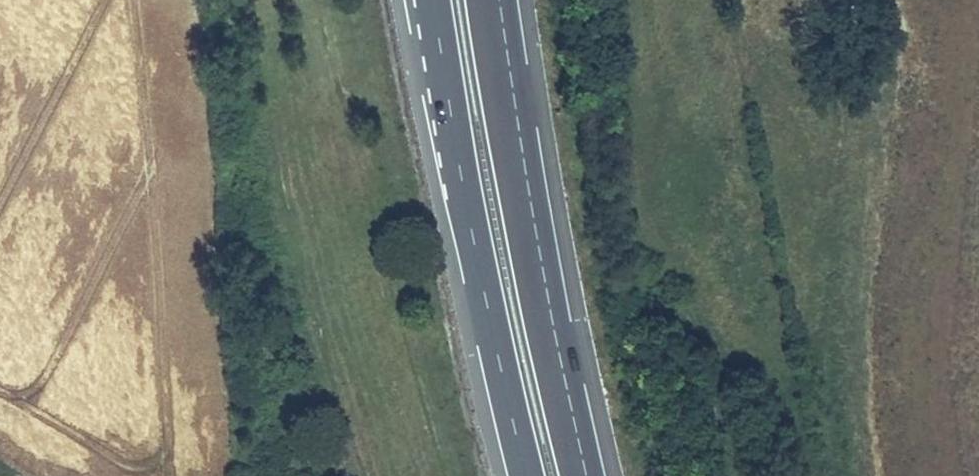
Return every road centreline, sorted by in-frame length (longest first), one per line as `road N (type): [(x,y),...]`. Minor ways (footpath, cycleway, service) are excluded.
road 1 (motorway): [(431,0),(526,475)]
road 2 (motorway): [(587,475),(493,0)]

